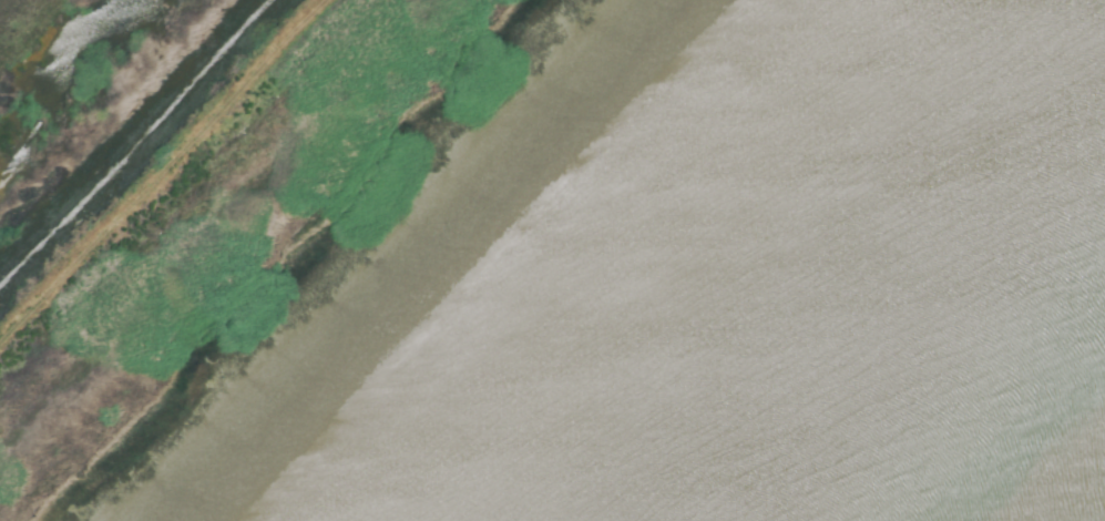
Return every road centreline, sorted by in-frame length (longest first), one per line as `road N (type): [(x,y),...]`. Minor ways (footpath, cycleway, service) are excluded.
road 1 (track): [(0,339),(326,0)]

